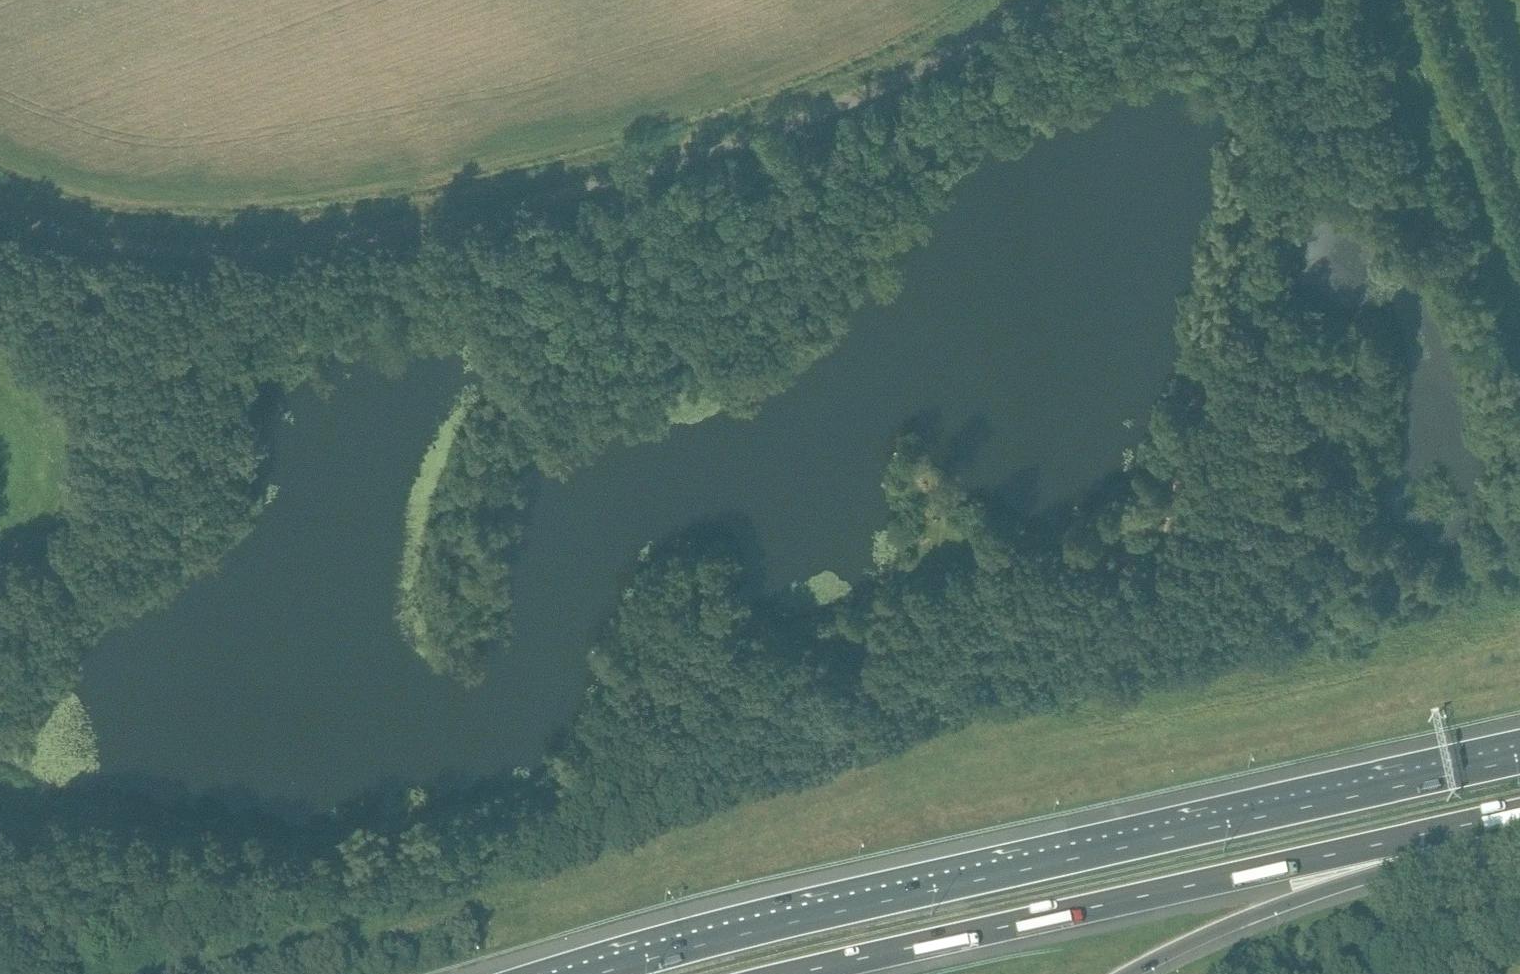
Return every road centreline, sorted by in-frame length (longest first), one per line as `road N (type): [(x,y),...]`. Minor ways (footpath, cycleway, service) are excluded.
road 1 (motorway): [(1519,758),(796,920),(594,973)]
road 2 (motorway): [(786,973),(1490,819)]
road 3 (motorway): [(1125,973),(1490,819)]
road 4 (track): [(1356,0),(1409,146),(1409,256)]

